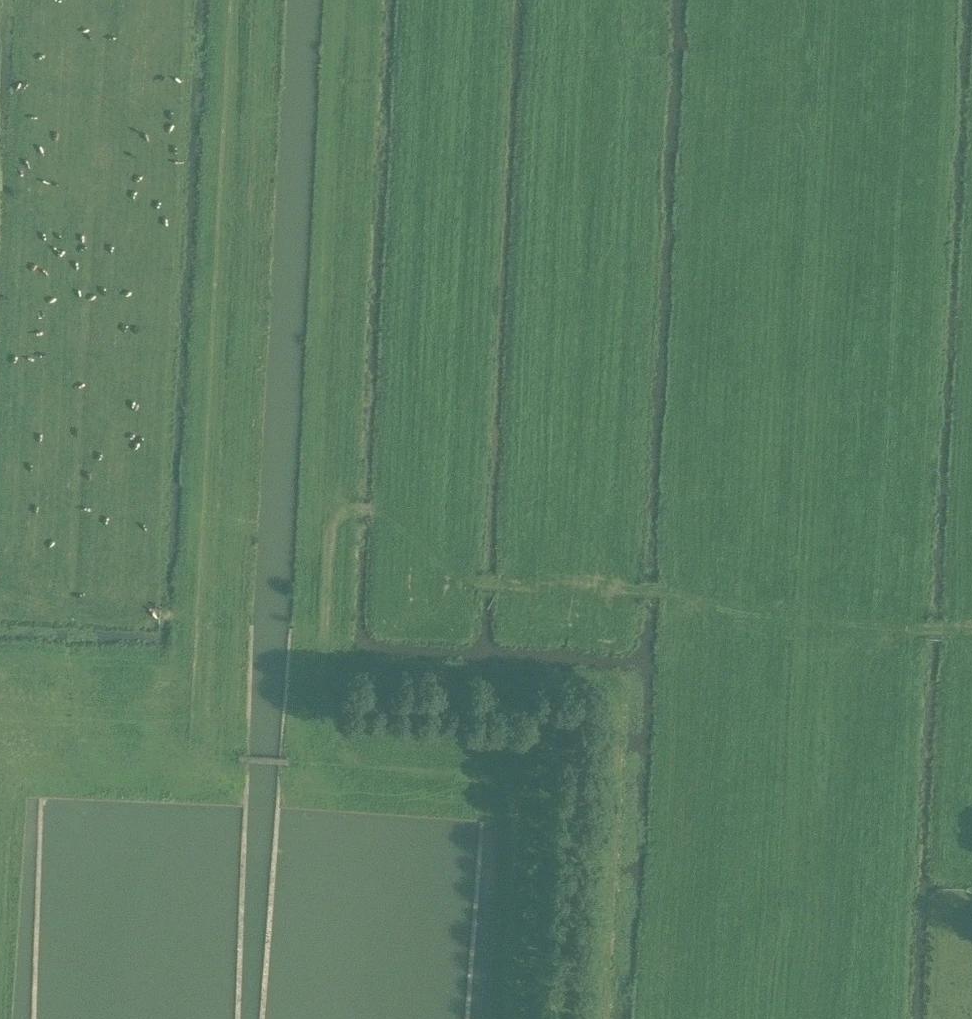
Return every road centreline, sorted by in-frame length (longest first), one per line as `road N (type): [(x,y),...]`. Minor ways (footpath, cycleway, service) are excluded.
road 1 (track): [(898,631),(765,597),(482,587),(389,513),(347,514),(330,552),(329,736),(340,753),(374,772),(468,778),(510,799),(516,817),(511,1018)]
road 2 (track): [(971,628),(898,631),(884,700),(856,1018)]
road 3 (track): [(208,621),(80,611),(0,584)]

